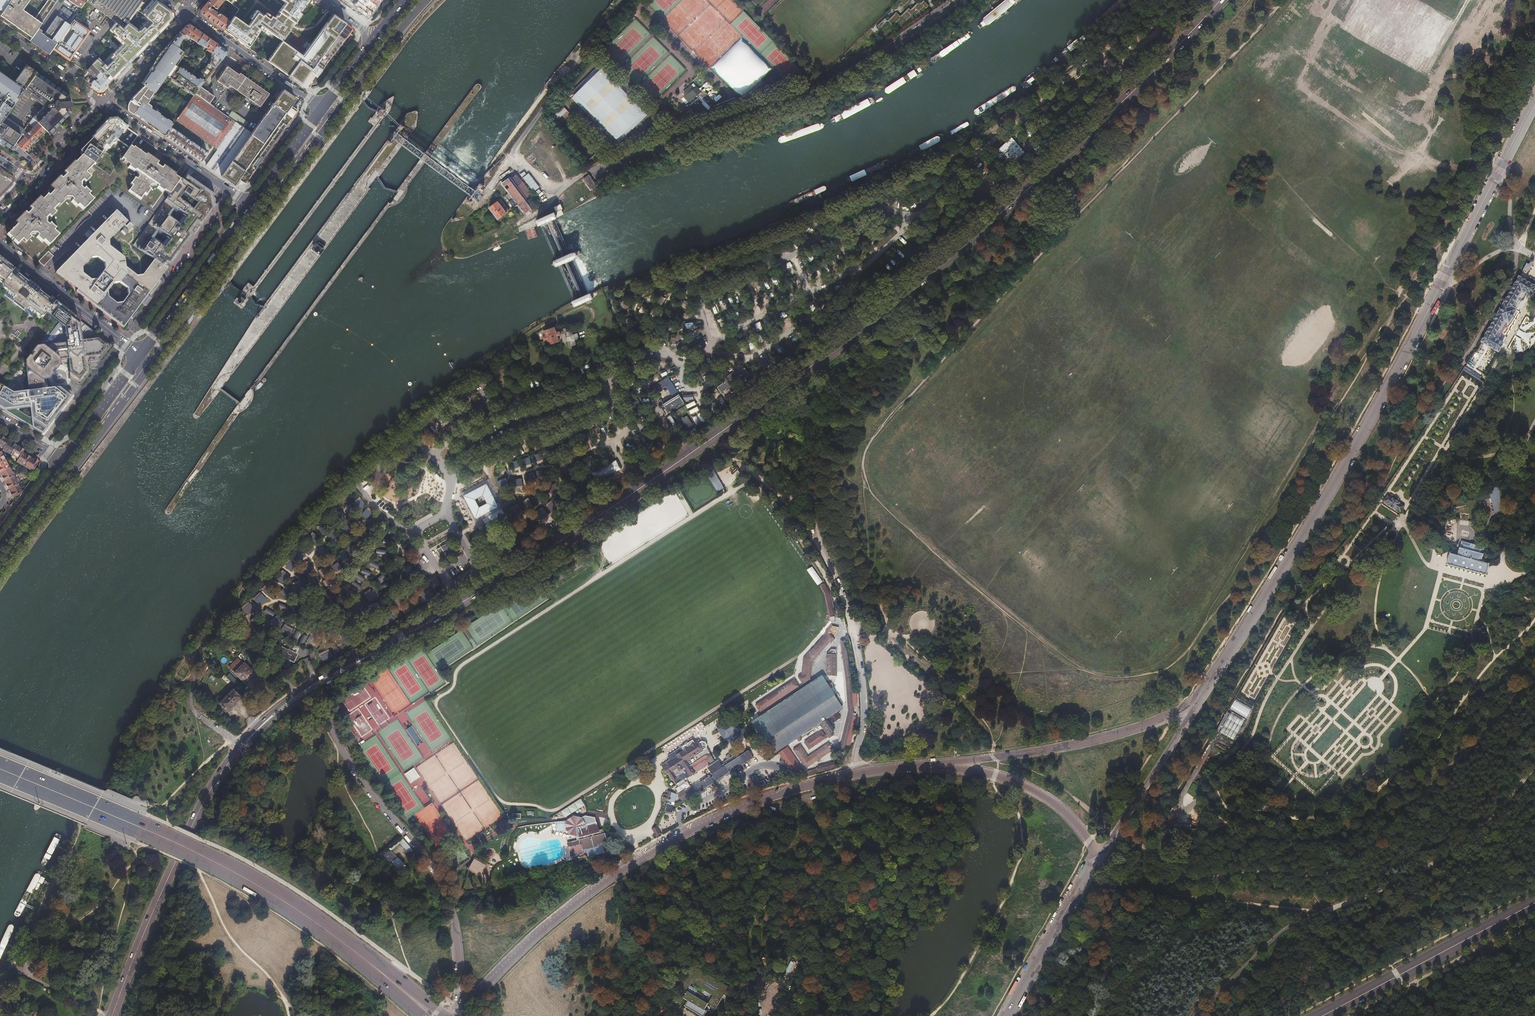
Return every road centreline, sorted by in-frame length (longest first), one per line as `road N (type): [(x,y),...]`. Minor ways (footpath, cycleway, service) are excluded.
road 1 (primary): [(1220,0),(1077,145),(813,365),(628,496),(315,687)]
road 2 (tertiary): [(1534,102),(1338,477),(1196,703)]
road 3 (unclassified): [(855,773),(769,796),(674,838),(589,891),(459,1008)]
road 4 (primary): [(315,687),(269,719),(215,782),(112,1015)]
road 5 (primary): [(335,937),(199,854),(0,770)]
road 6 (track): [(194,680),(164,691),(99,786),(0,990)]
road 7 (unclassified): [(315,687),(347,757),(431,864),(449,901),(459,1008)]
road 8 (primary): [(151,364),(333,119)]
road 9 (unclassified): [(1196,703),(1110,735),(936,765)]
road 10 (primary): [(0,567),(151,364)]
road 11 (primary): [(1534,902),(1321,1015)]
road 12 (unclassified): [(855,773),(865,706),(859,659),(822,551)]
road 13 (unclassified): [(1100,855),(1074,820),(1017,781),(936,765)]
road 14 (primary): [(249,205),(140,356)]
road 15 (tertiary): [(1007,1015),(1100,855)]
road 16 (track): [(1140,892),(1322,912)]
road 17 (residential): [(249,205),(100,101)]
road 18 (tertiary): [(1100,855),(1196,703)]
road 19 (residential): [(0,246),(140,356)]
road 20 (residential): [(320,108),(187,13)]
road 21 (primary): [(333,119),(427,0)]
road 22 (primary): [(444,1015),(335,937)]
road 23 (primary): [(140,356),(62,460)]
road 24 (track): [(1518,247),(1514,274),(1462,361)]
road 25 (residential): [(100,101),(187,13)]
road 26 (residential): [(100,101),(0,31)]
road 27 (primary): [(320,108),(249,205)]

